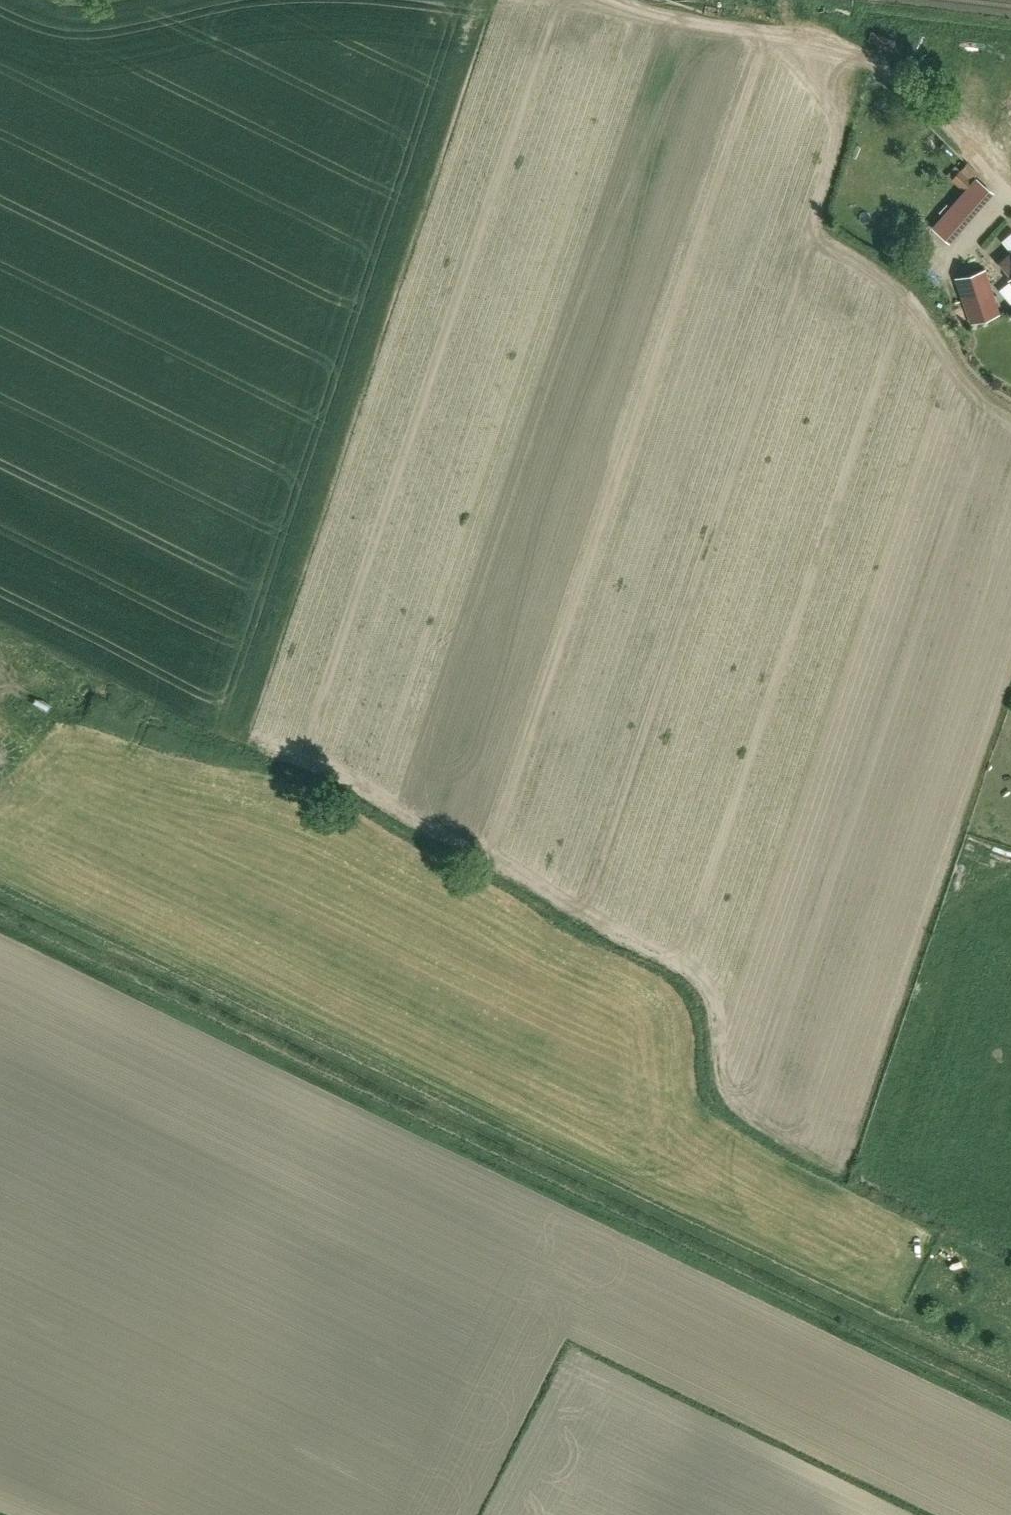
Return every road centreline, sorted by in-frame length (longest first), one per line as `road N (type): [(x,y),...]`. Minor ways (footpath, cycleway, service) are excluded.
road 1 (track): [(985,178),(917,103),(842,49),(772,20),(689,0)]

